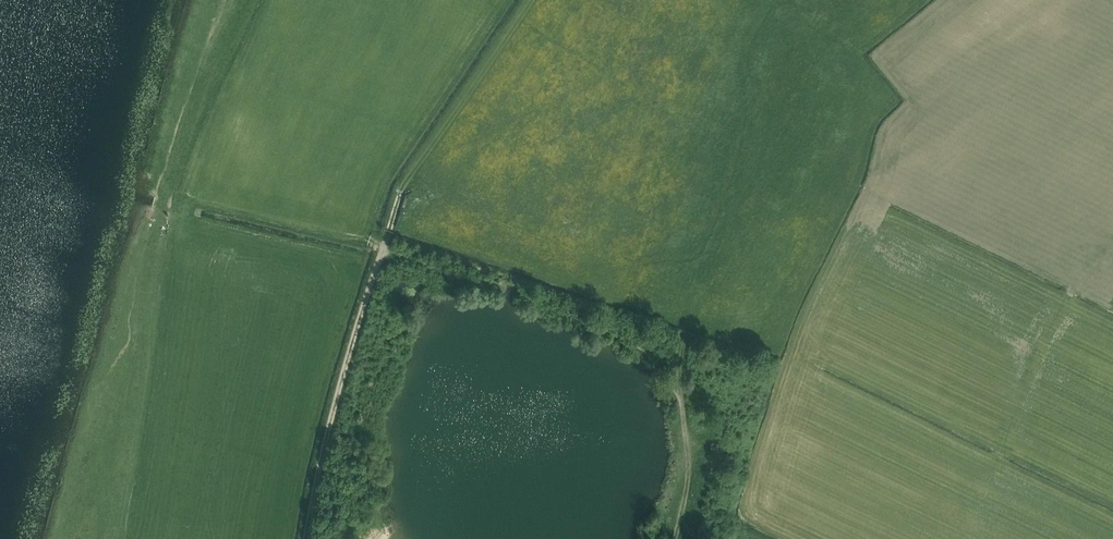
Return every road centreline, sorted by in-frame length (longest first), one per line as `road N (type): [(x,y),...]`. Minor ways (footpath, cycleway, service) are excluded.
road 1 (track): [(380,245),(302,538)]
road 2 (track): [(687,330),(681,378),(686,538)]

